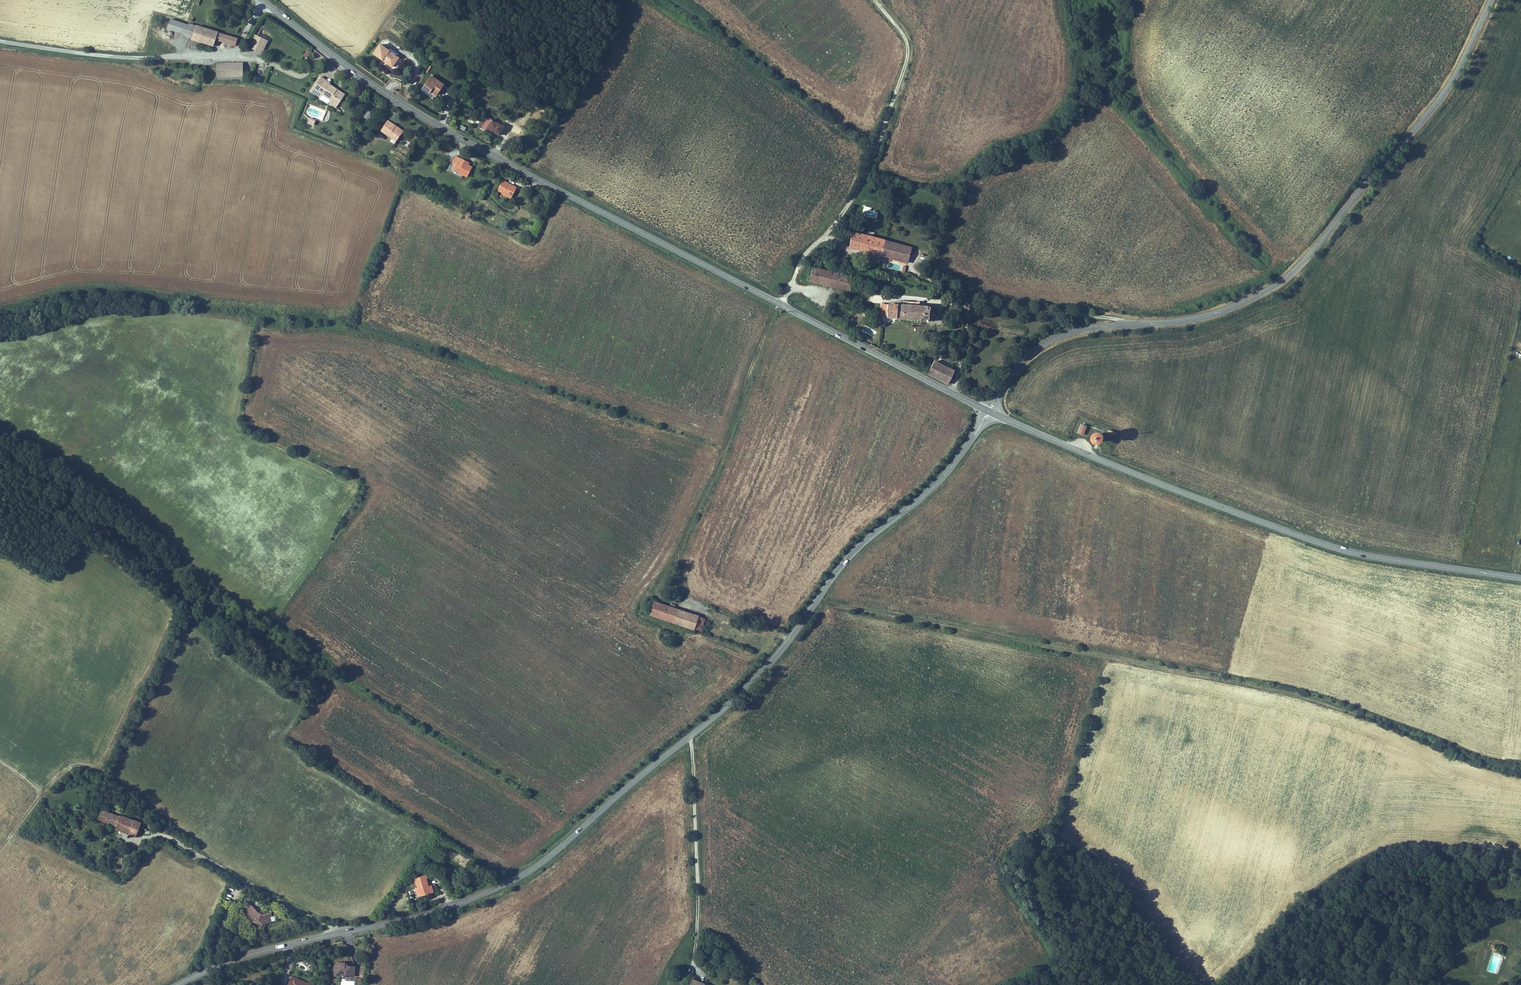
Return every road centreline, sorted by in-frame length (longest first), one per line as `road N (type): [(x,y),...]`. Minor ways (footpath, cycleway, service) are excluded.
road 1 (tertiary): [(976,432),(933,487),(844,562),(749,686),(542,862),(437,912),(335,933)]
road 2 (tertiary): [(983,408),(418,114),(263,0)]
road 3 (track): [(1520,771),(1294,691),(817,600)]
road 4 (tertiary): [(1492,0),(1435,105),(1291,274),(1255,297),(1197,318),(1052,339),(1001,391)]
road 5 (tertiary): [(1520,578),(1330,546),(995,414)]
road 6 (track): [(790,639),(697,609),(678,564),(778,303)]
road 7 (unclassified): [(0,41),(114,56),(215,58),(242,45),(263,0)]
road 8 (track): [(1132,324),(971,307),(955,394)]
road 9 (tertiary): [(335,933),(175,984)]
road 10 (unclassified): [(198,855),(335,933)]

